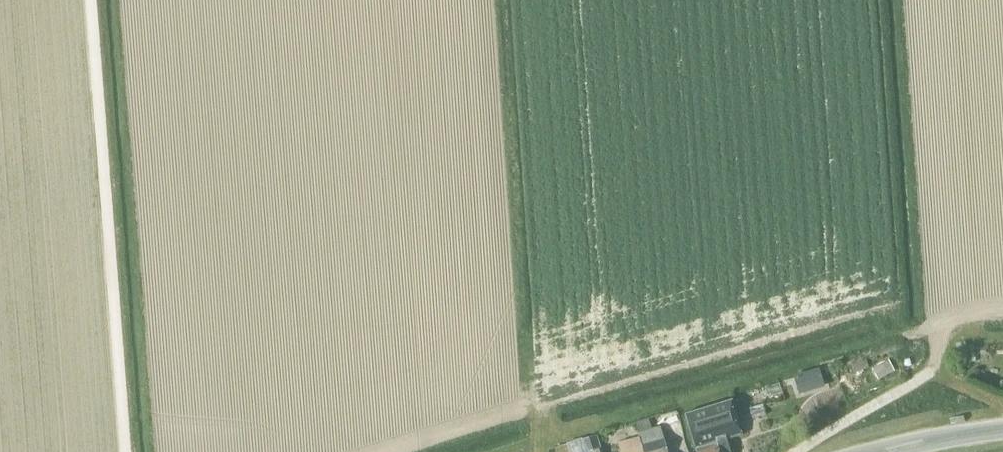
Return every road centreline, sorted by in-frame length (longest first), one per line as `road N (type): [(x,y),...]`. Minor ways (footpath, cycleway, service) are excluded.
road 1 (tertiary): [(884,451),(1002,430)]

